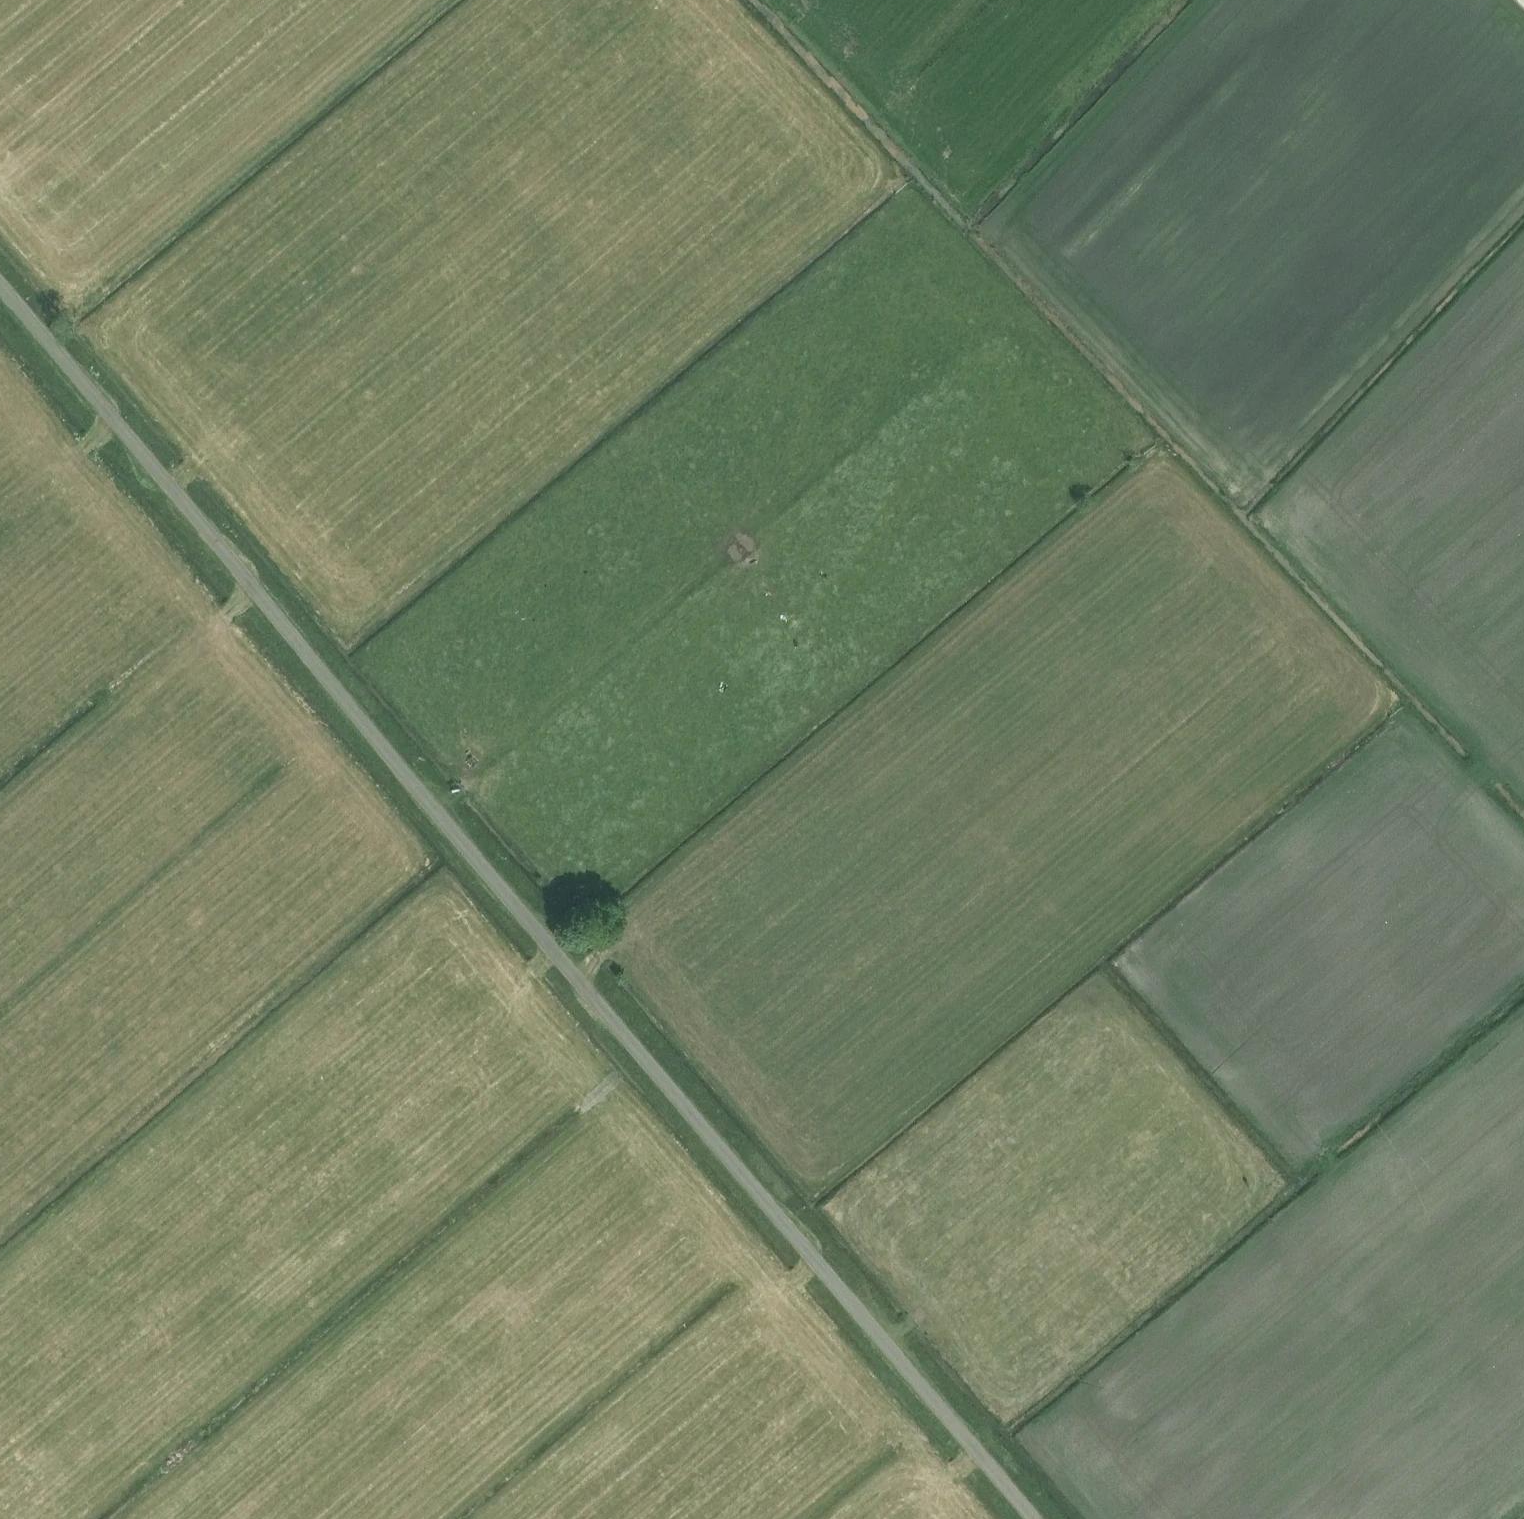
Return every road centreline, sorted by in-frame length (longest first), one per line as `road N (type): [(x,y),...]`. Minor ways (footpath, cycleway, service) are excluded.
road 1 (unclassified): [(1040,1518),(0,278)]

